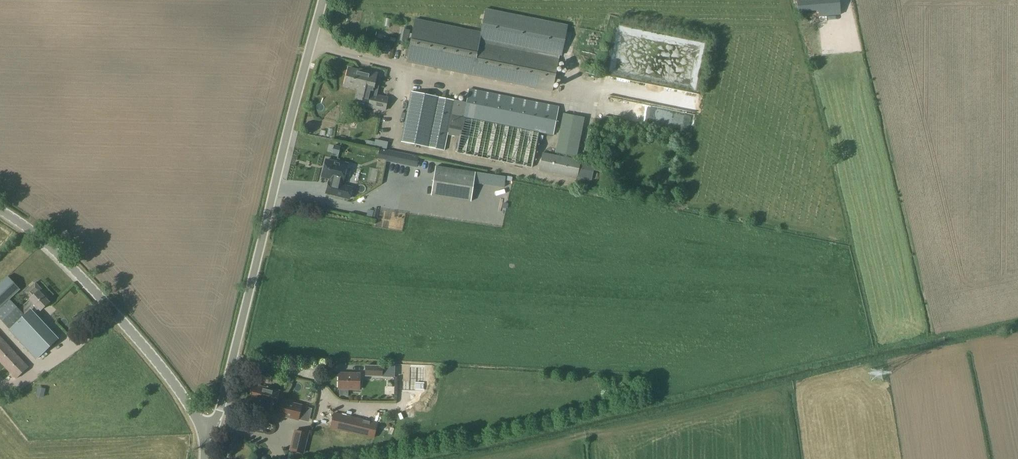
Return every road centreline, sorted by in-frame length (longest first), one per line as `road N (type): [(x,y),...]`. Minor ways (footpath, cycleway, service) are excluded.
road 1 (unclassified): [(210,434),(322,0)]
road 2 (tertiary): [(210,434),(84,282),(0,210)]

